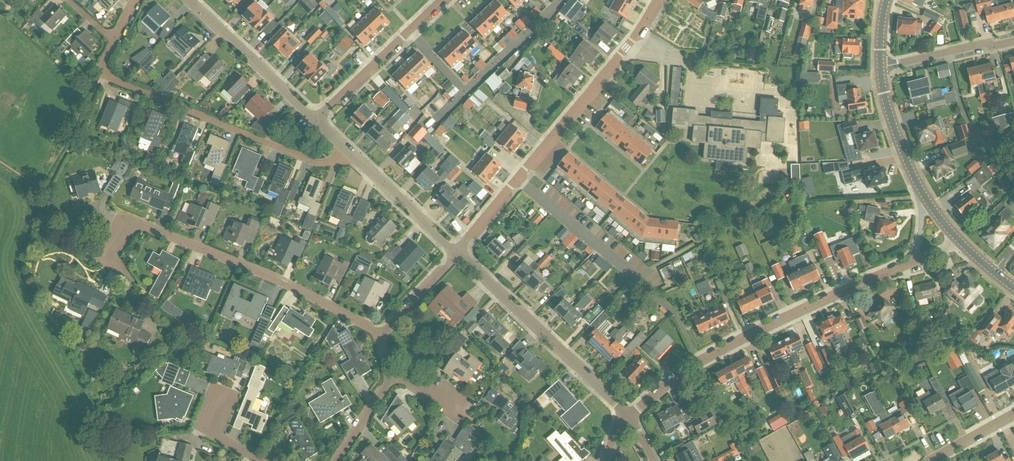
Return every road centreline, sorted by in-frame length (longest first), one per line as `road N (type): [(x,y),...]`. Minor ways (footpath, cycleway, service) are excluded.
road 1 (residential): [(630,420),(738,343),(960,242)]
road 2 (residential): [(457,253),(621,55),(656,0)]
road 3 (residential): [(382,336),(281,279),(136,222),(108,263)]
road 4 (residential): [(348,150),(334,162),(316,162),(102,75),(117,39)]
road 5 (residential): [(630,420),(457,253)]
road 6 (secondary): [(960,242),(908,165),(880,66)]
road 7 (residential): [(316,121),(443,0)]
road 8 (residential): [(316,121),(192,0)]
road 9 (residential): [(457,253),(348,150)]
road 10 (residential): [(880,66),(1013,41)]

